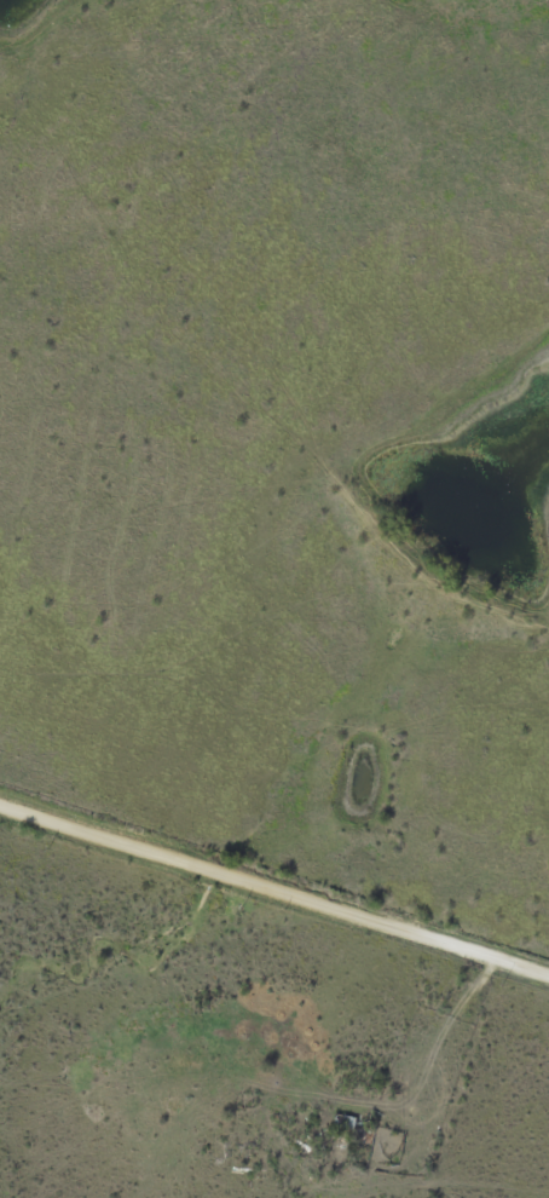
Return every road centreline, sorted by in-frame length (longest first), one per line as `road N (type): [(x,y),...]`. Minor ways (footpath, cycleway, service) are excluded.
road 1 (residential): [(0,804),(548,979)]

